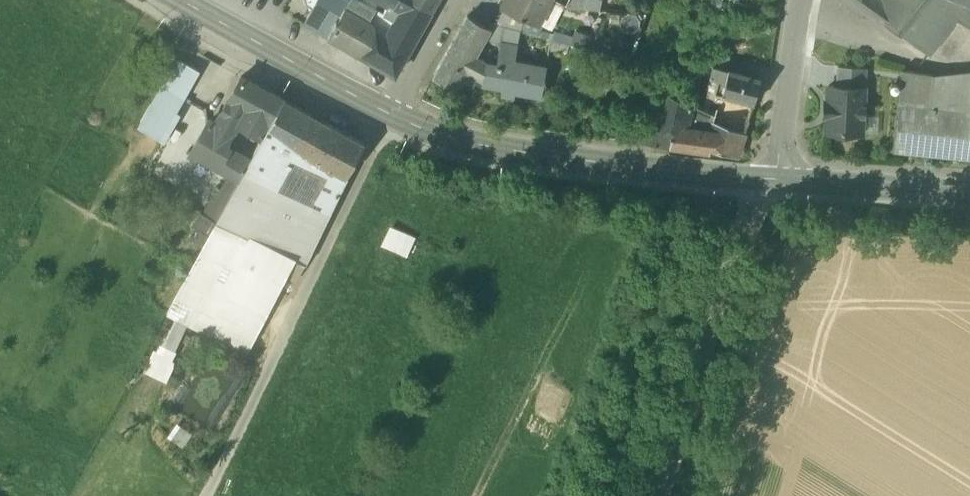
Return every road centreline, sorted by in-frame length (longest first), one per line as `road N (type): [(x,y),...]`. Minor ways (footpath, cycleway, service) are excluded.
road 1 (track): [(207,495),(392,117)]
road 2 (secondary): [(775,181),(466,146),(392,117)]
road 3 (secondary): [(392,117),(179,0)]
road 4 (track): [(476,495),(581,285)]
road 5 (secondary): [(969,195),(775,181)]
road 6 (residential): [(802,0),(775,181)]
road 7 (residential): [(392,117),(457,0)]

